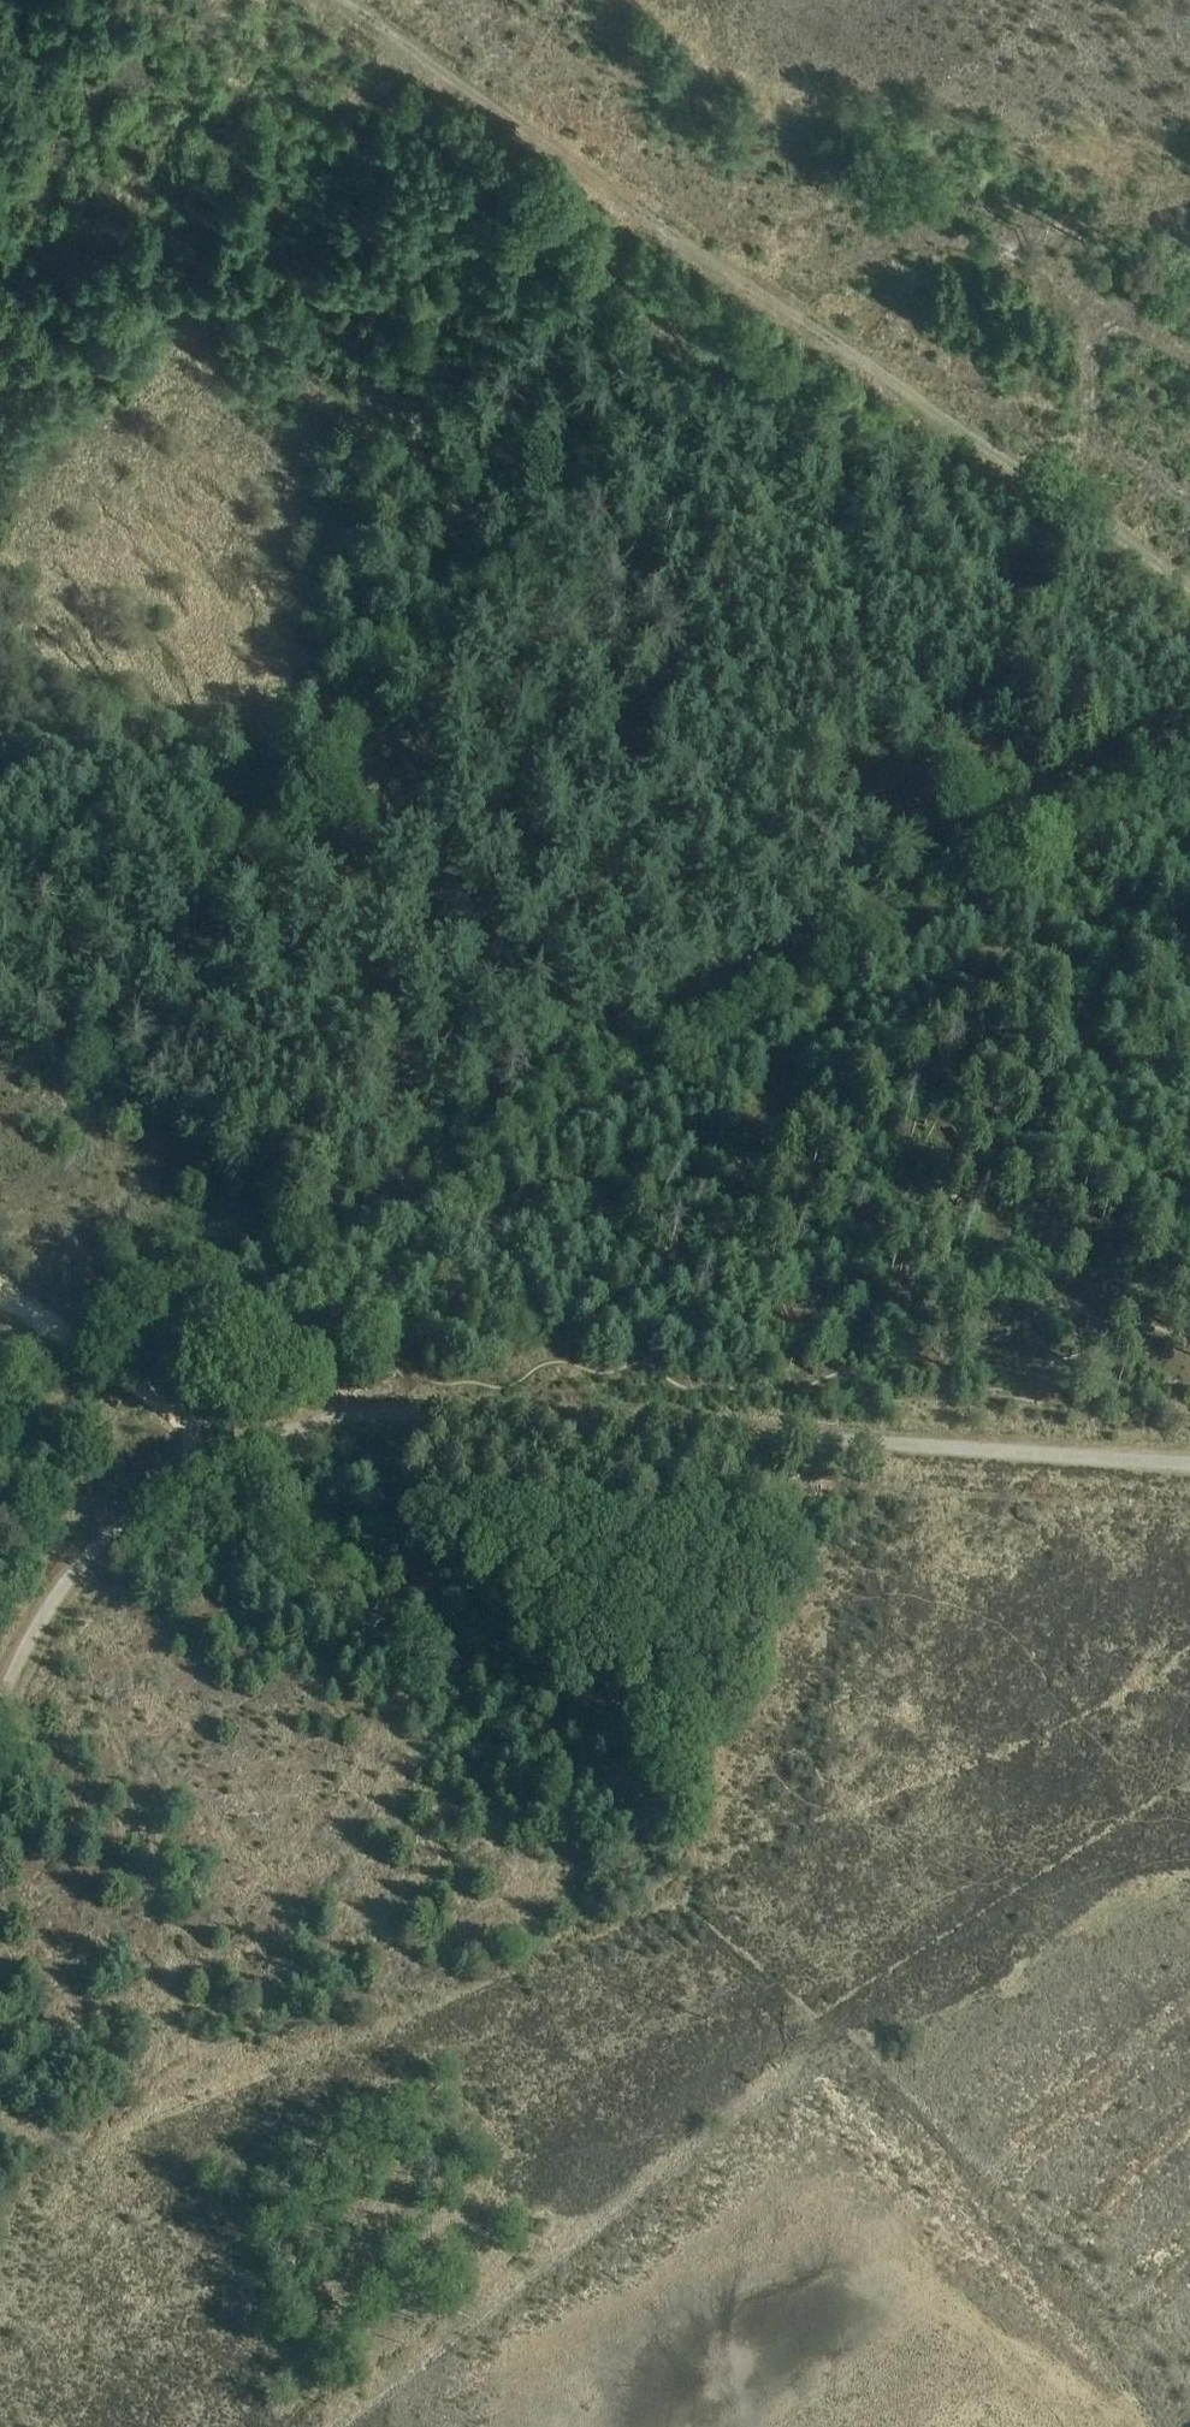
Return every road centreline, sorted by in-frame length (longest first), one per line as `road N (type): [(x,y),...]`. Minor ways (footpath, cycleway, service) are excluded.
road 1 (unclassified): [(0,1709),(37,1624),(140,1501),(249,1440),(344,1416),(429,1411),(1189,1463)]
road 2 (track): [(186,1340),(1189,802)]
road 3 (track): [(1189,589),(328,0)]
road 4 (track): [(127,1372),(0,1284)]
road 5 (track): [(213,1457),(127,1372)]

